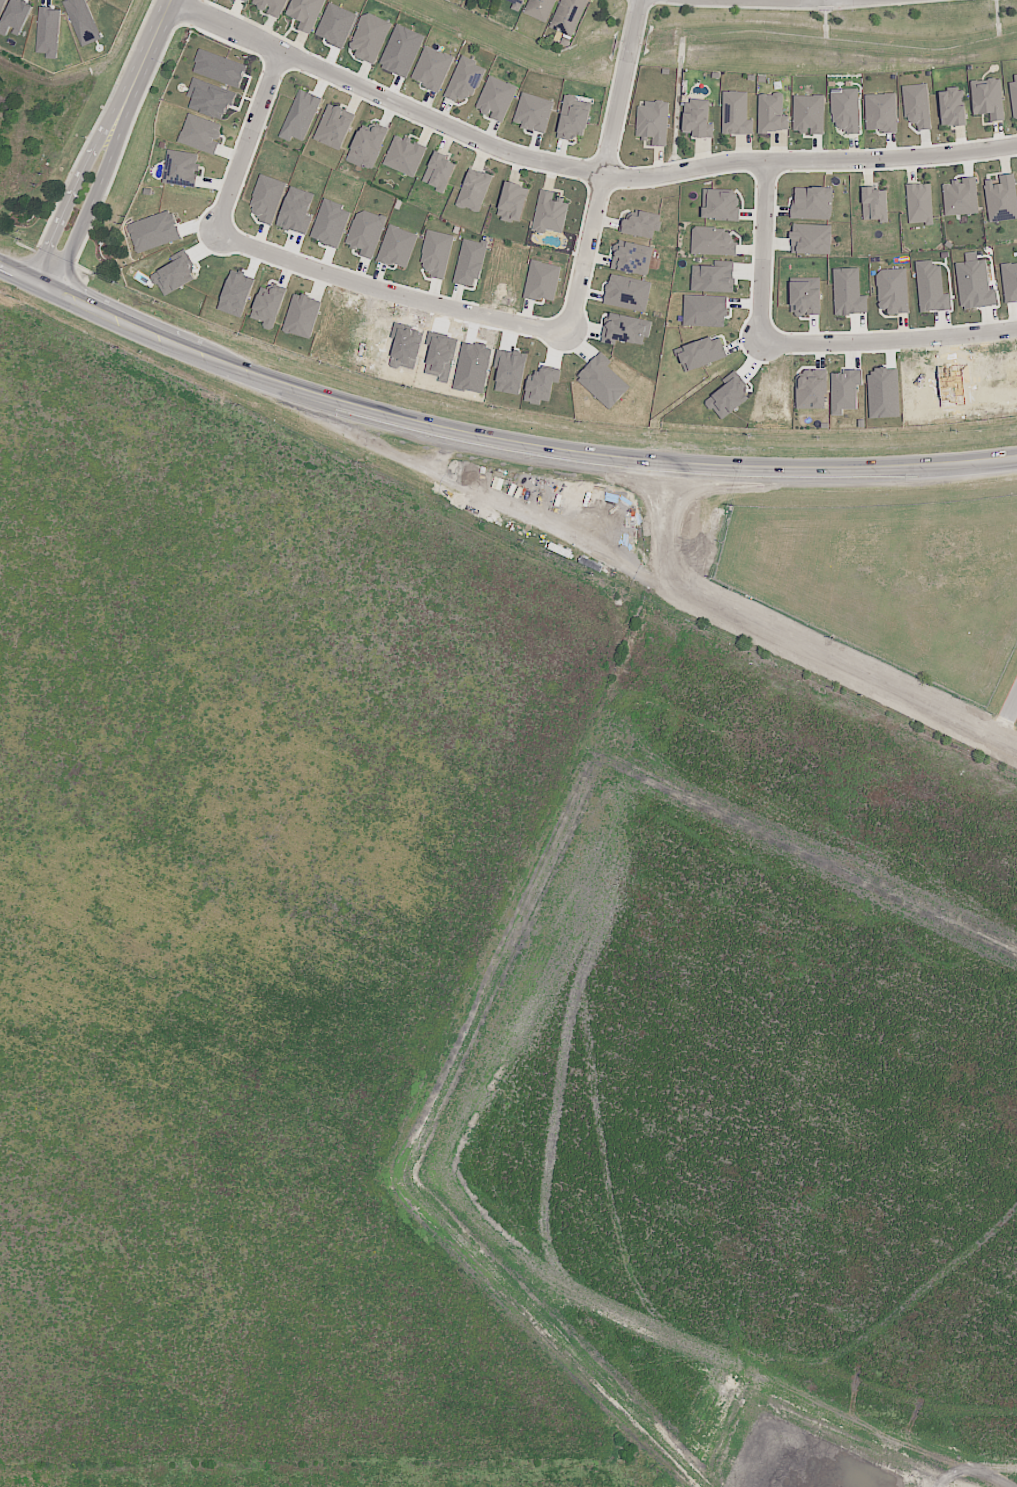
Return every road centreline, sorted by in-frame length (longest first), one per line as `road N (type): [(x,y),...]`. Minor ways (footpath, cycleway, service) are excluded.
road 1 (residential): [(172,0),(488,143),(602,173),(1016,144)]
road 2 (primary): [(730,470),(515,447),(347,409),(184,352),(0,267)]
road 3 (residential): [(996,738),(960,834),(946,913),(818,1195)]
road 4 (tertiary): [(1016,748),(680,586),(668,568),(664,521)]
road 5 (residential): [(137,770),(373,879),(470,974)]
road 6 (residential): [(569,330),(346,281),(216,231)]
road 7 (residential): [(0,892),(313,1043)]
road 8 (residential): [(640,0),(569,330)]
road 9 (primary): [(1016,459),(730,470)]
road 10 (residential): [(1016,329),(761,346)]
road 11 (residential): [(286,1123),(339,978),(352,958),(409,917)]
road 12 (residential): [(53,292),(107,168),(123,105)]
road 13 (residential): [(123,105),(32,282)]
road 14 (residential): [(839,1149),(1016,1234)]
road 15 (residential): [(216,231),(282,49)]
road 16 (residential): [(761,346),(766,158)]
road 17 (residential): [(60,921),(137,770)]
road 18 (residential): [(0,404),(53,292)]
road 19 (residential): [(908,997),(1016,1049)]

